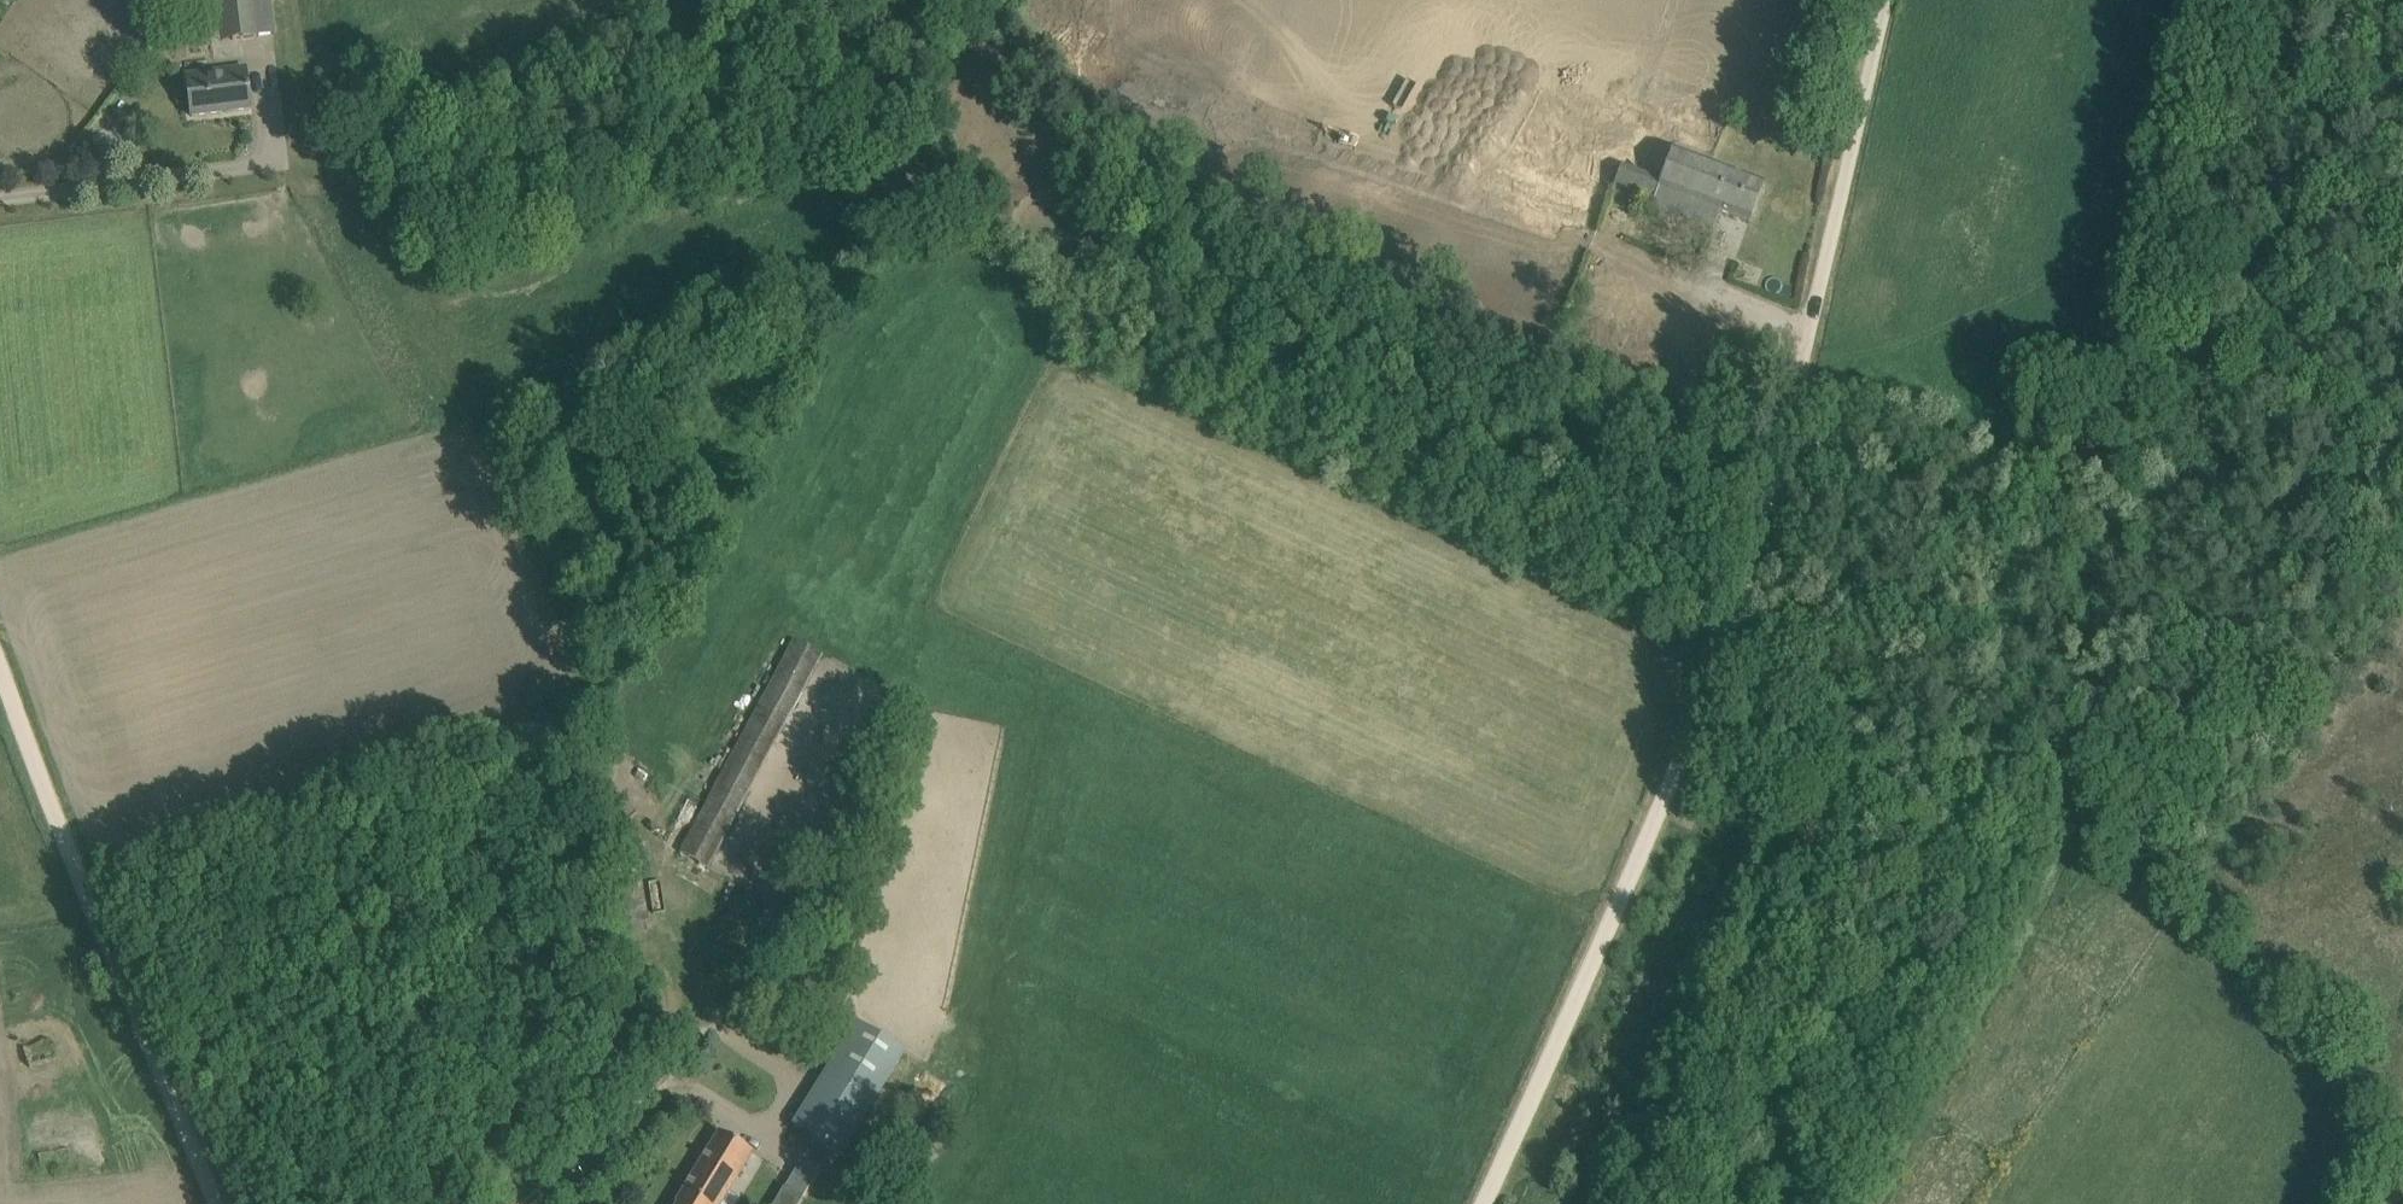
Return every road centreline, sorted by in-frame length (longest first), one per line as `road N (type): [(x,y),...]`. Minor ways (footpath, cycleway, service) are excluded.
road 1 (track): [(1492,1203),(1721,658),(1894,0)]
road 2 (unclassified): [(214,1203),(71,867),(0,668)]
road 3 (unclassified): [(531,1203),(659,1082)]

